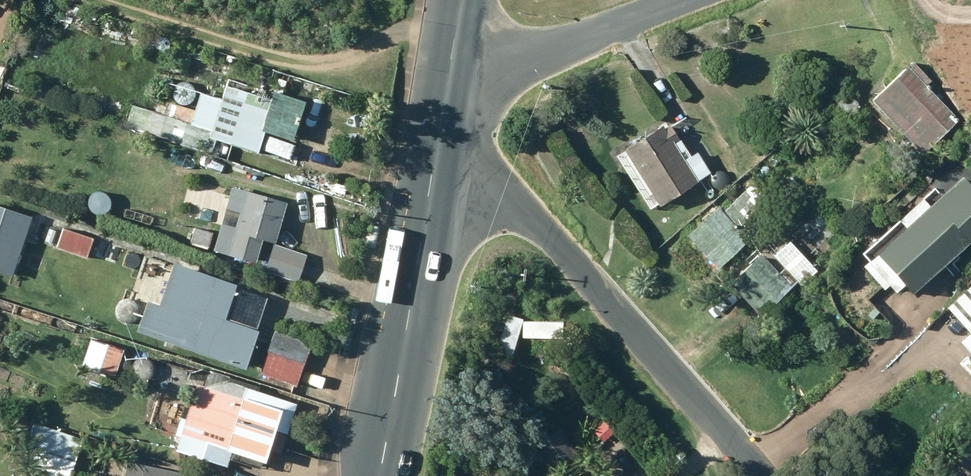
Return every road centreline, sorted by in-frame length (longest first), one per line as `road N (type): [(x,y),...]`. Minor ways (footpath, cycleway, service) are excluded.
road 1 (residential): [(432,175),(491,188),(571,254),(757,475)]
road 2 (secondary): [(378,475),(432,175)]
road 3 (residential): [(692,0),(445,99)]

